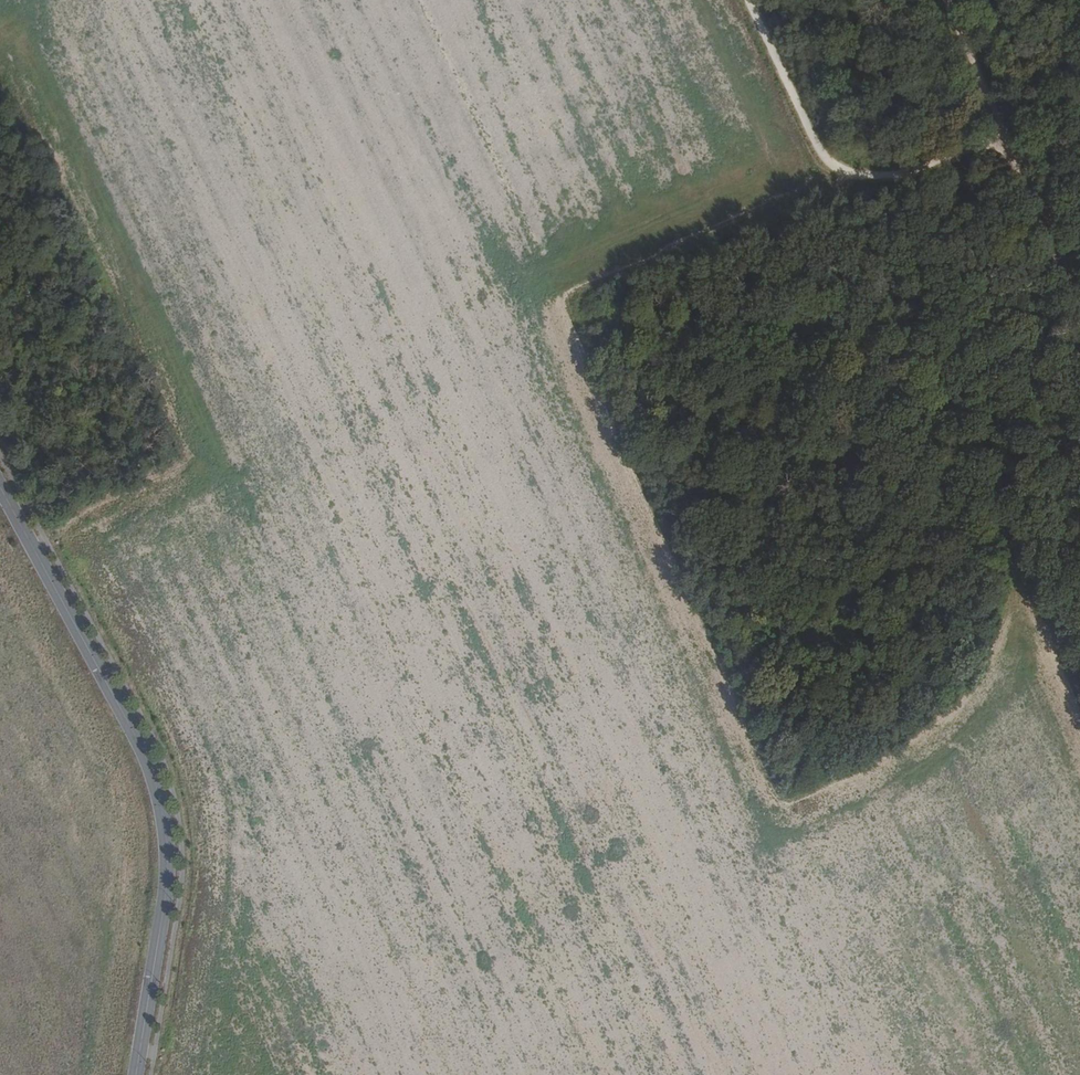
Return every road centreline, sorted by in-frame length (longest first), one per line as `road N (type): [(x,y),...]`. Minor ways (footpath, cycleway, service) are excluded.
road 1 (secondary): [(135,1074),(165,888),(163,826),(134,737),(0,488)]
road 2 (track): [(1079,307),(941,0)]

